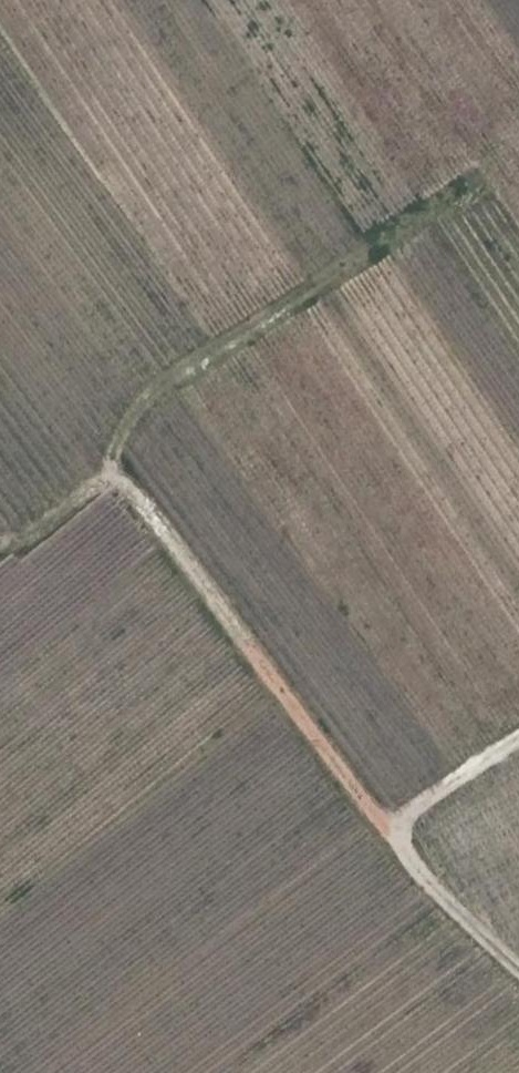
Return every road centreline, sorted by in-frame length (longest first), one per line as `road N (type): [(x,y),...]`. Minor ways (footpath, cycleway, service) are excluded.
road 1 (track): [(0,535),(26,533),(116,468),(361,796),(399,832)]
road 2 (track): [(477,181),(158,391),(127,427),(116,468)]
road 3 (track): [(518,970),(410,861),(399,832),(411,809),(518,737)]

